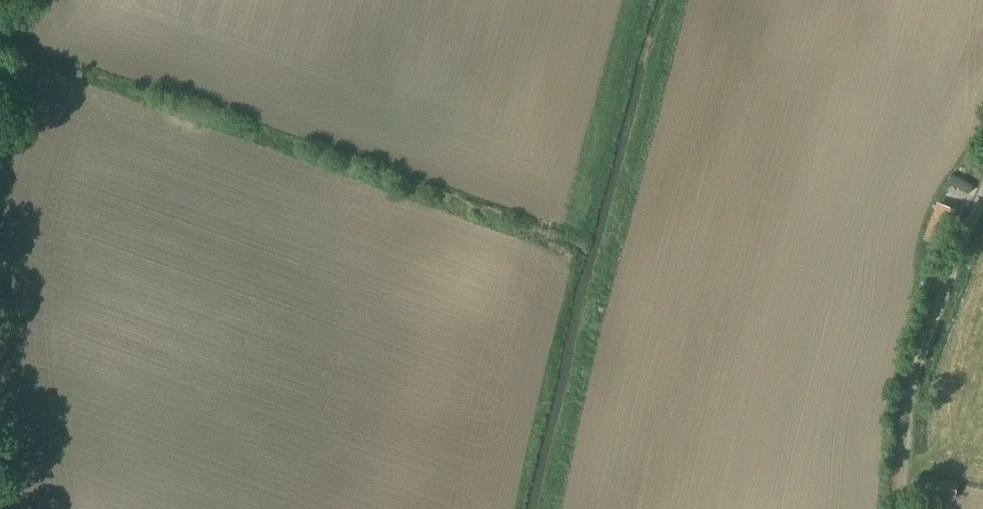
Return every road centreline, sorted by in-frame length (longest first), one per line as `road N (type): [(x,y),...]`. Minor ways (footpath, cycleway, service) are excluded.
road 1 (track): [(895,508),(911,374),(982,178)]

